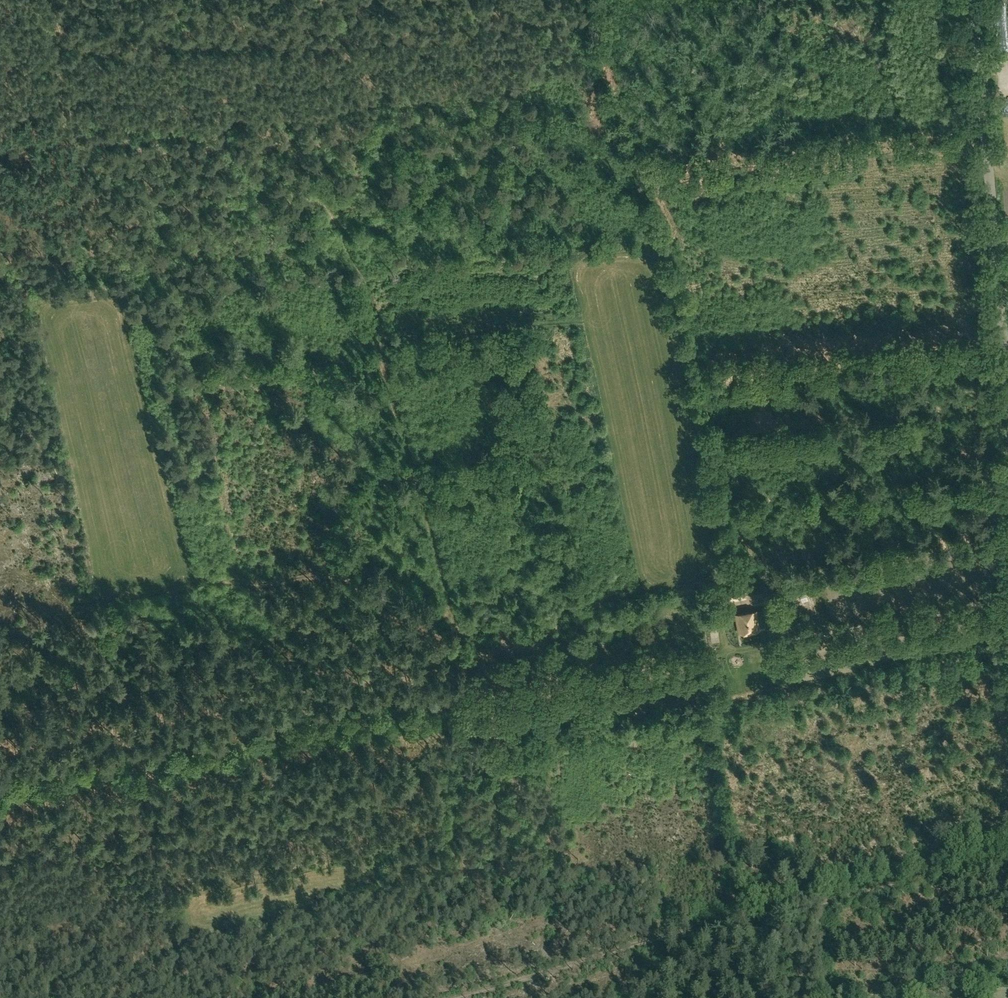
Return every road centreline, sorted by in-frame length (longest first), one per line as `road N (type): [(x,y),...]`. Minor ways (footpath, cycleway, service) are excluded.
road 1 (track): [(1007,595),(474,697)]
road 2 (unclassified): [(1007,388),(973,0)]

